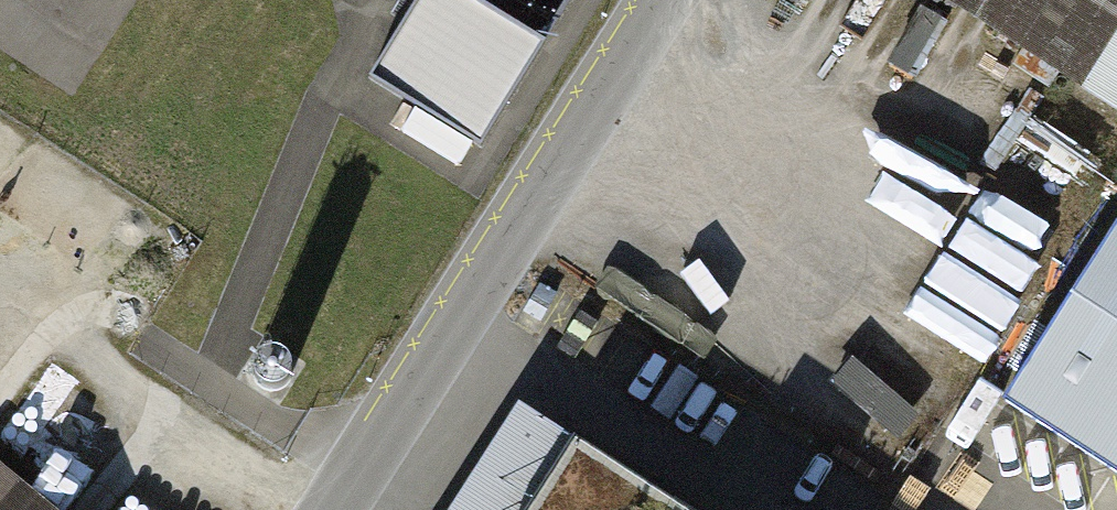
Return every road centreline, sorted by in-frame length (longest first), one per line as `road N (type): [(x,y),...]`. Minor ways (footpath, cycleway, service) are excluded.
road 1 (residential): [(654,0),(323,509)]

